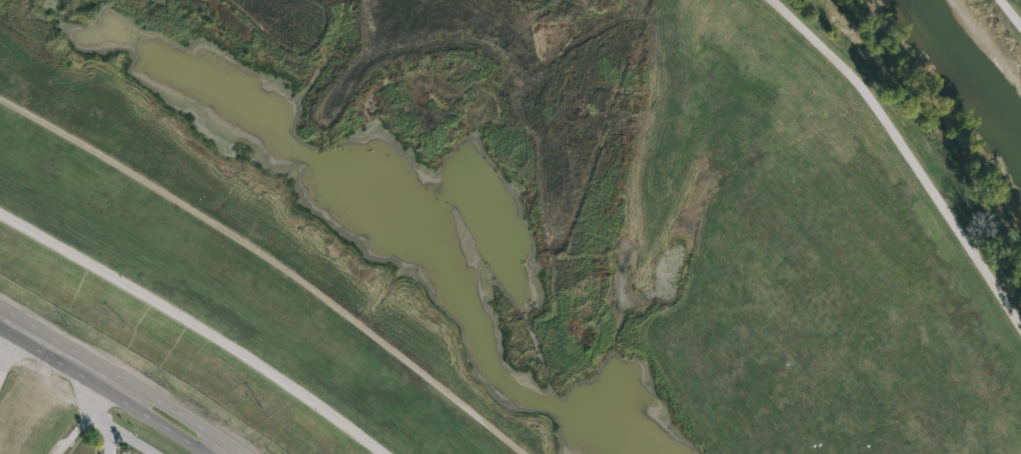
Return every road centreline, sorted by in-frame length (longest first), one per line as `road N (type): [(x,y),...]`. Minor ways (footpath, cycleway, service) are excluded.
road 1 (track): [(0,210),(217,336),(387,453)]
road 2 (tertiary): [(239,453),(0,307)]
road 3 (tertiary): [(0,326),(206,453)]

